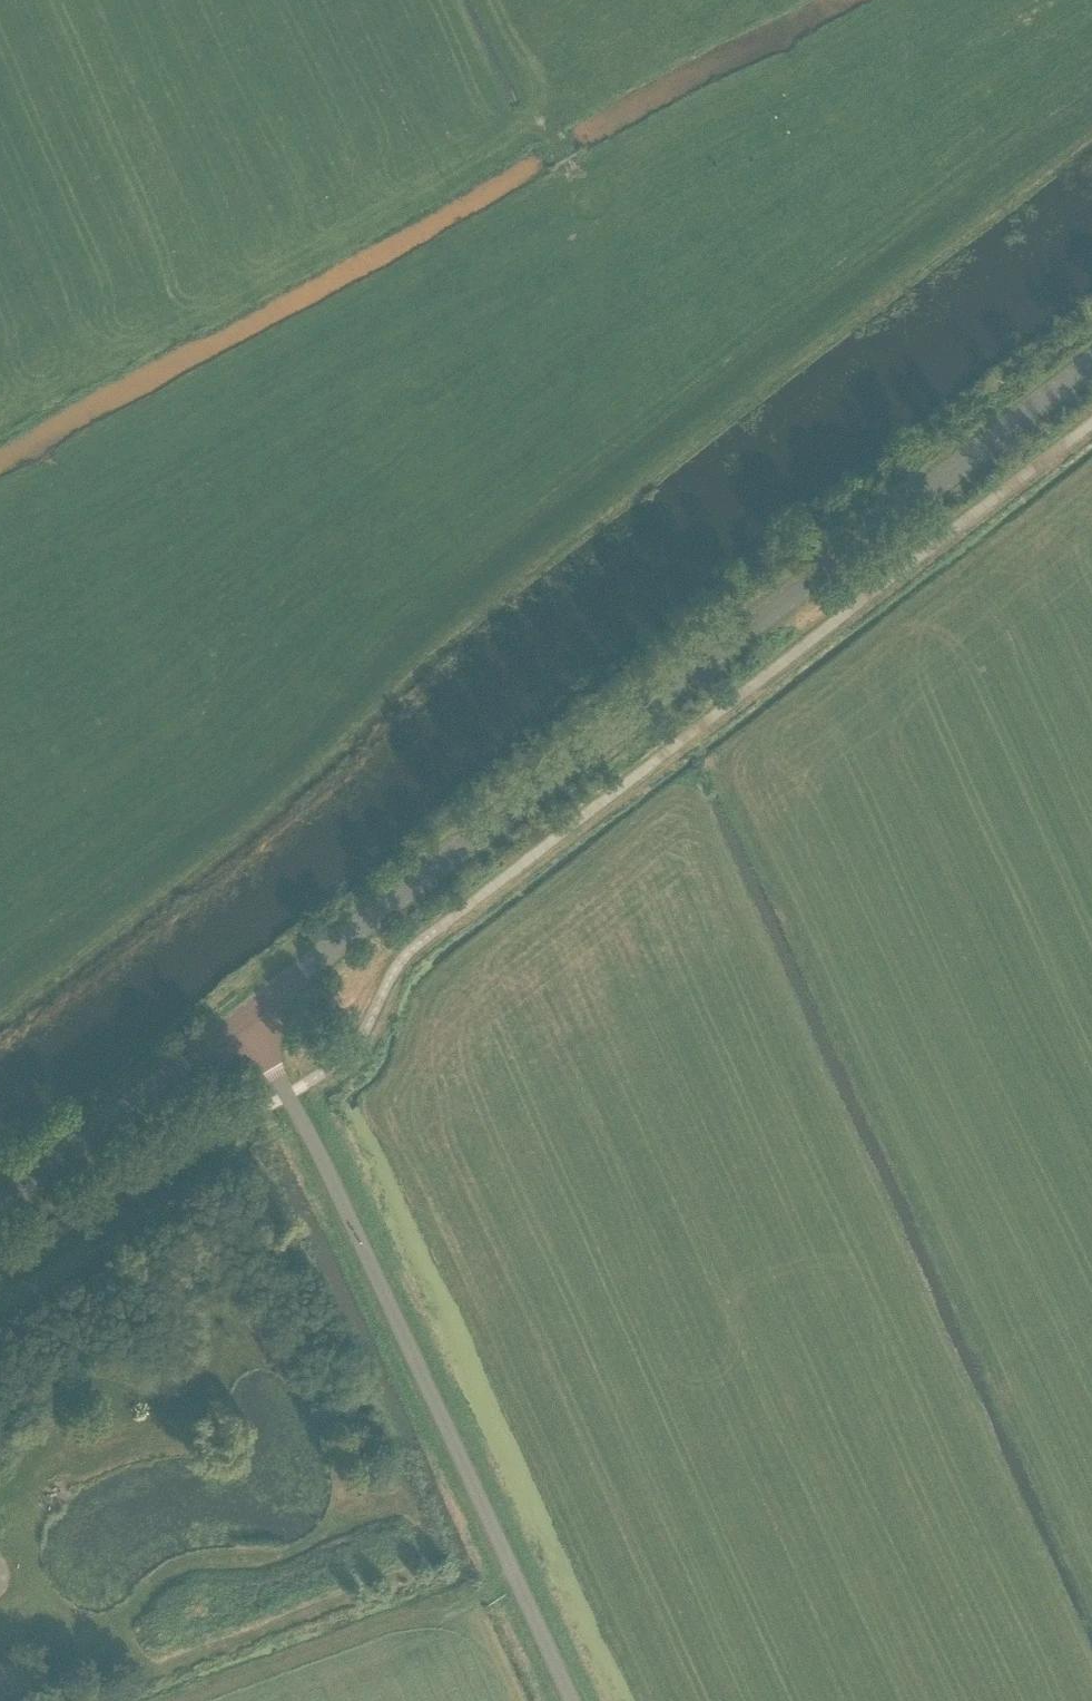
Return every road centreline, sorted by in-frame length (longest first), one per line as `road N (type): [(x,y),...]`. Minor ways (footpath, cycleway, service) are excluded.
road 1 (tertiary): [(251,1012),(1091,369)]
road 2 (unclassified): [(564,1700),(251,1012)]
road 3 (tertiary): [(0,1206),(251,1012)]

